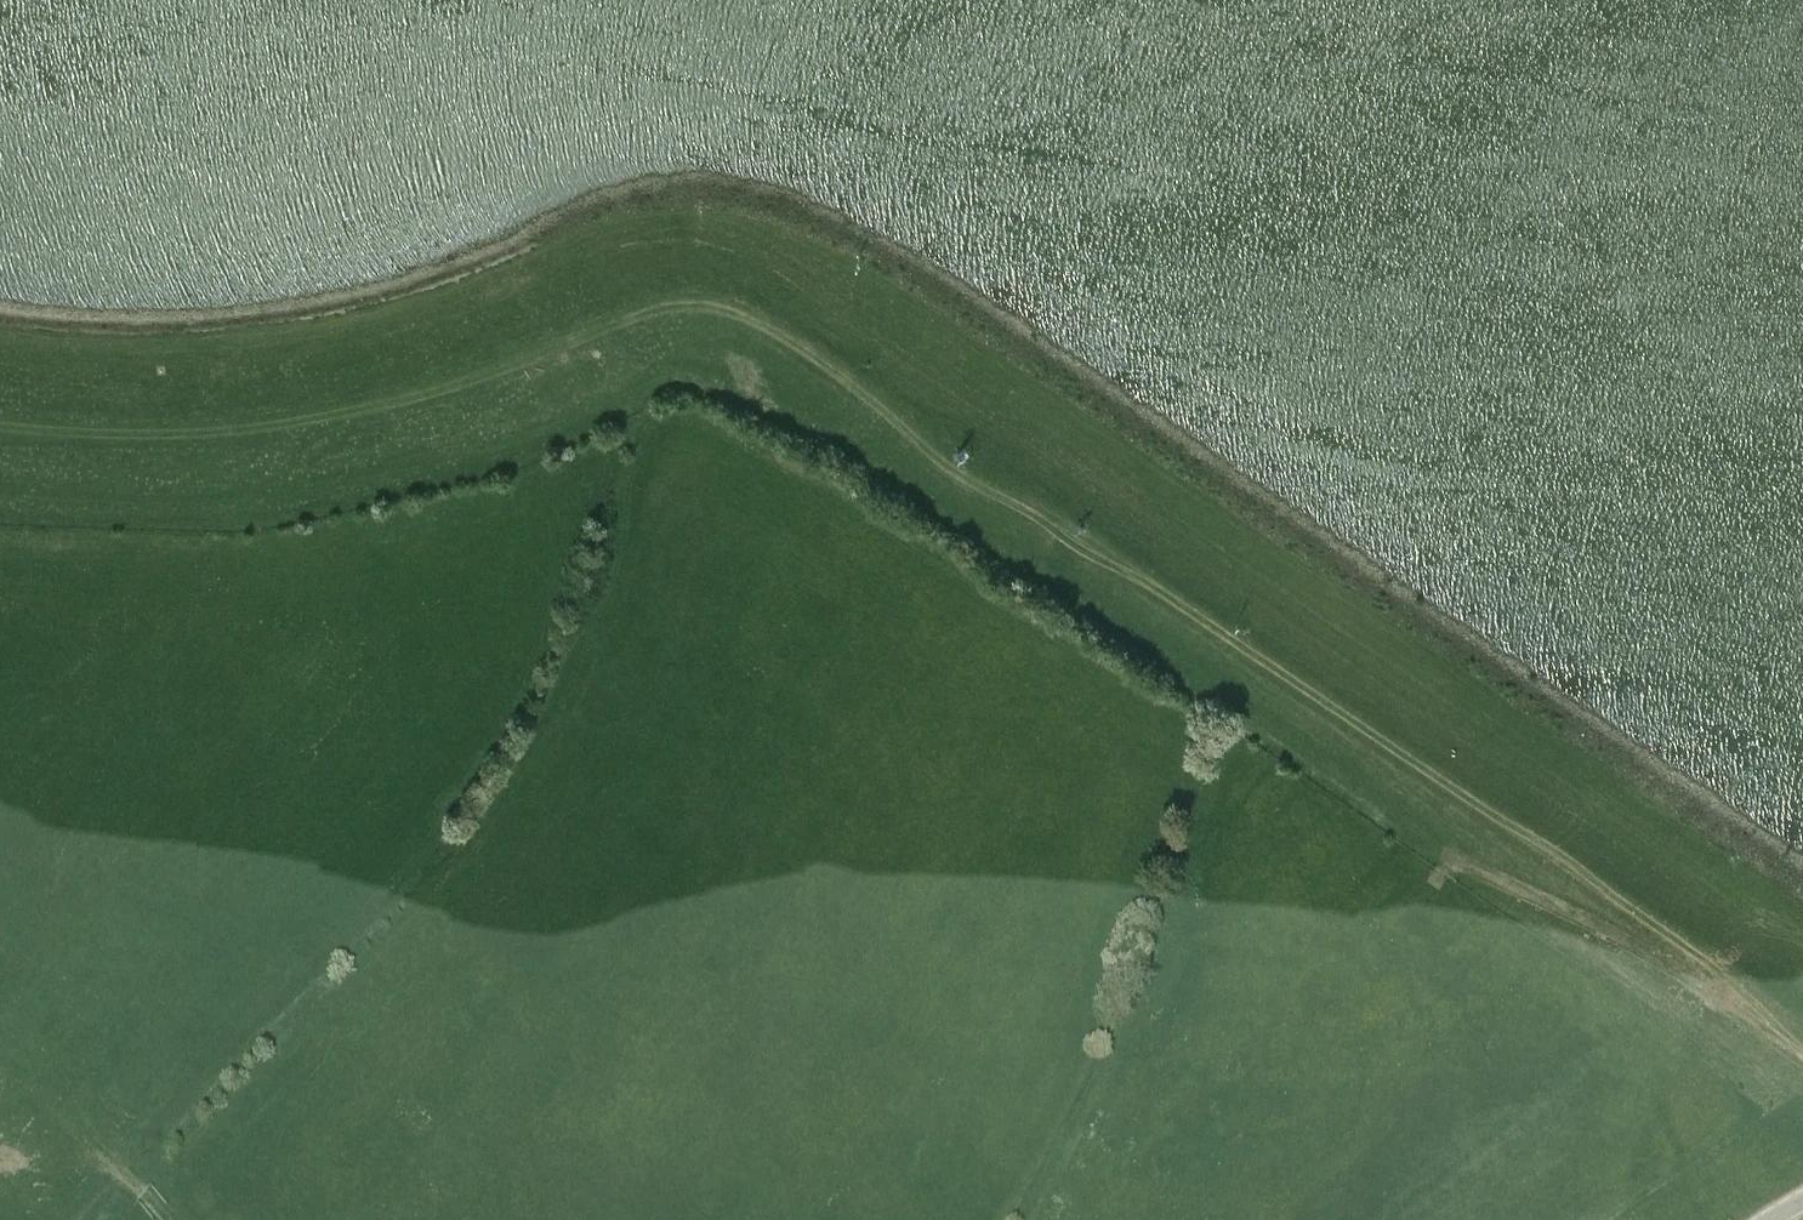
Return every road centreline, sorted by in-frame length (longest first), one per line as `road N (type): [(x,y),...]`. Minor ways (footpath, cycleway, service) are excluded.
road 1 (track): [(1449,864),(1679,981),(1802,1060)]

